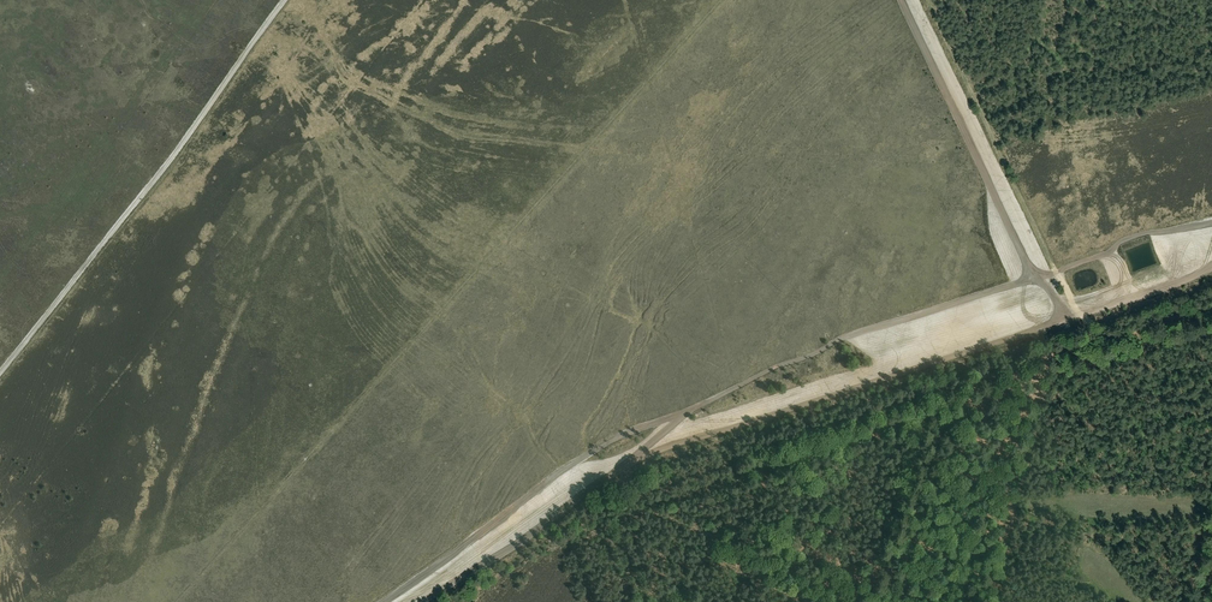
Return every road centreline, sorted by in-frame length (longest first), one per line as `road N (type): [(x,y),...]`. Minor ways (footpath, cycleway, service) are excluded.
road 1 (track): [(644,601),(618,534),(624,518),(641,512),(875,601)]

